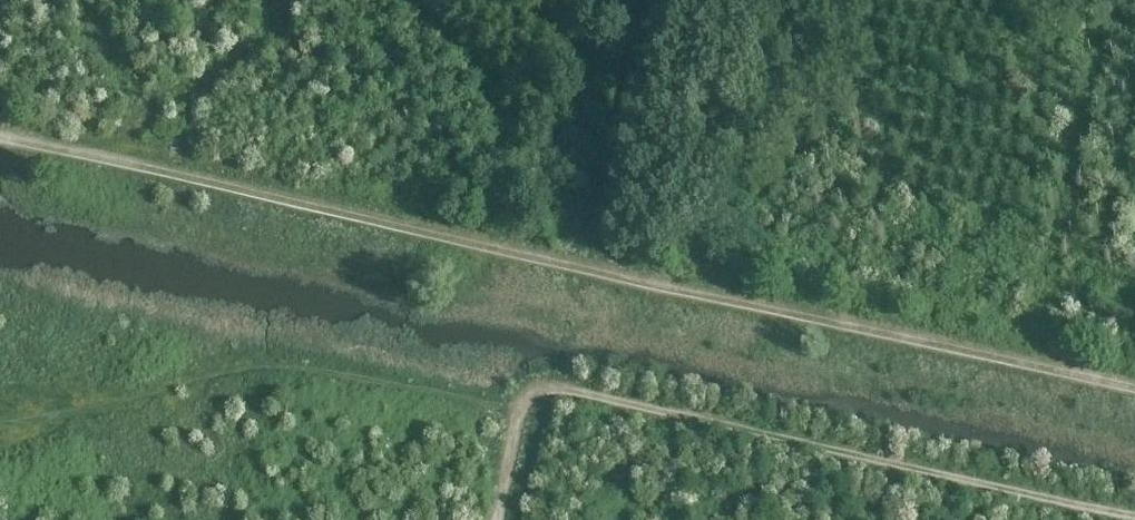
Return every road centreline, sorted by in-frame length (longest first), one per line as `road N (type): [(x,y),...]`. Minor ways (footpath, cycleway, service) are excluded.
road 1 (track): [(0,136),(1134,389)]
road 2 (track): [(496,519),(525,401),(557,389),(1134,517)]

